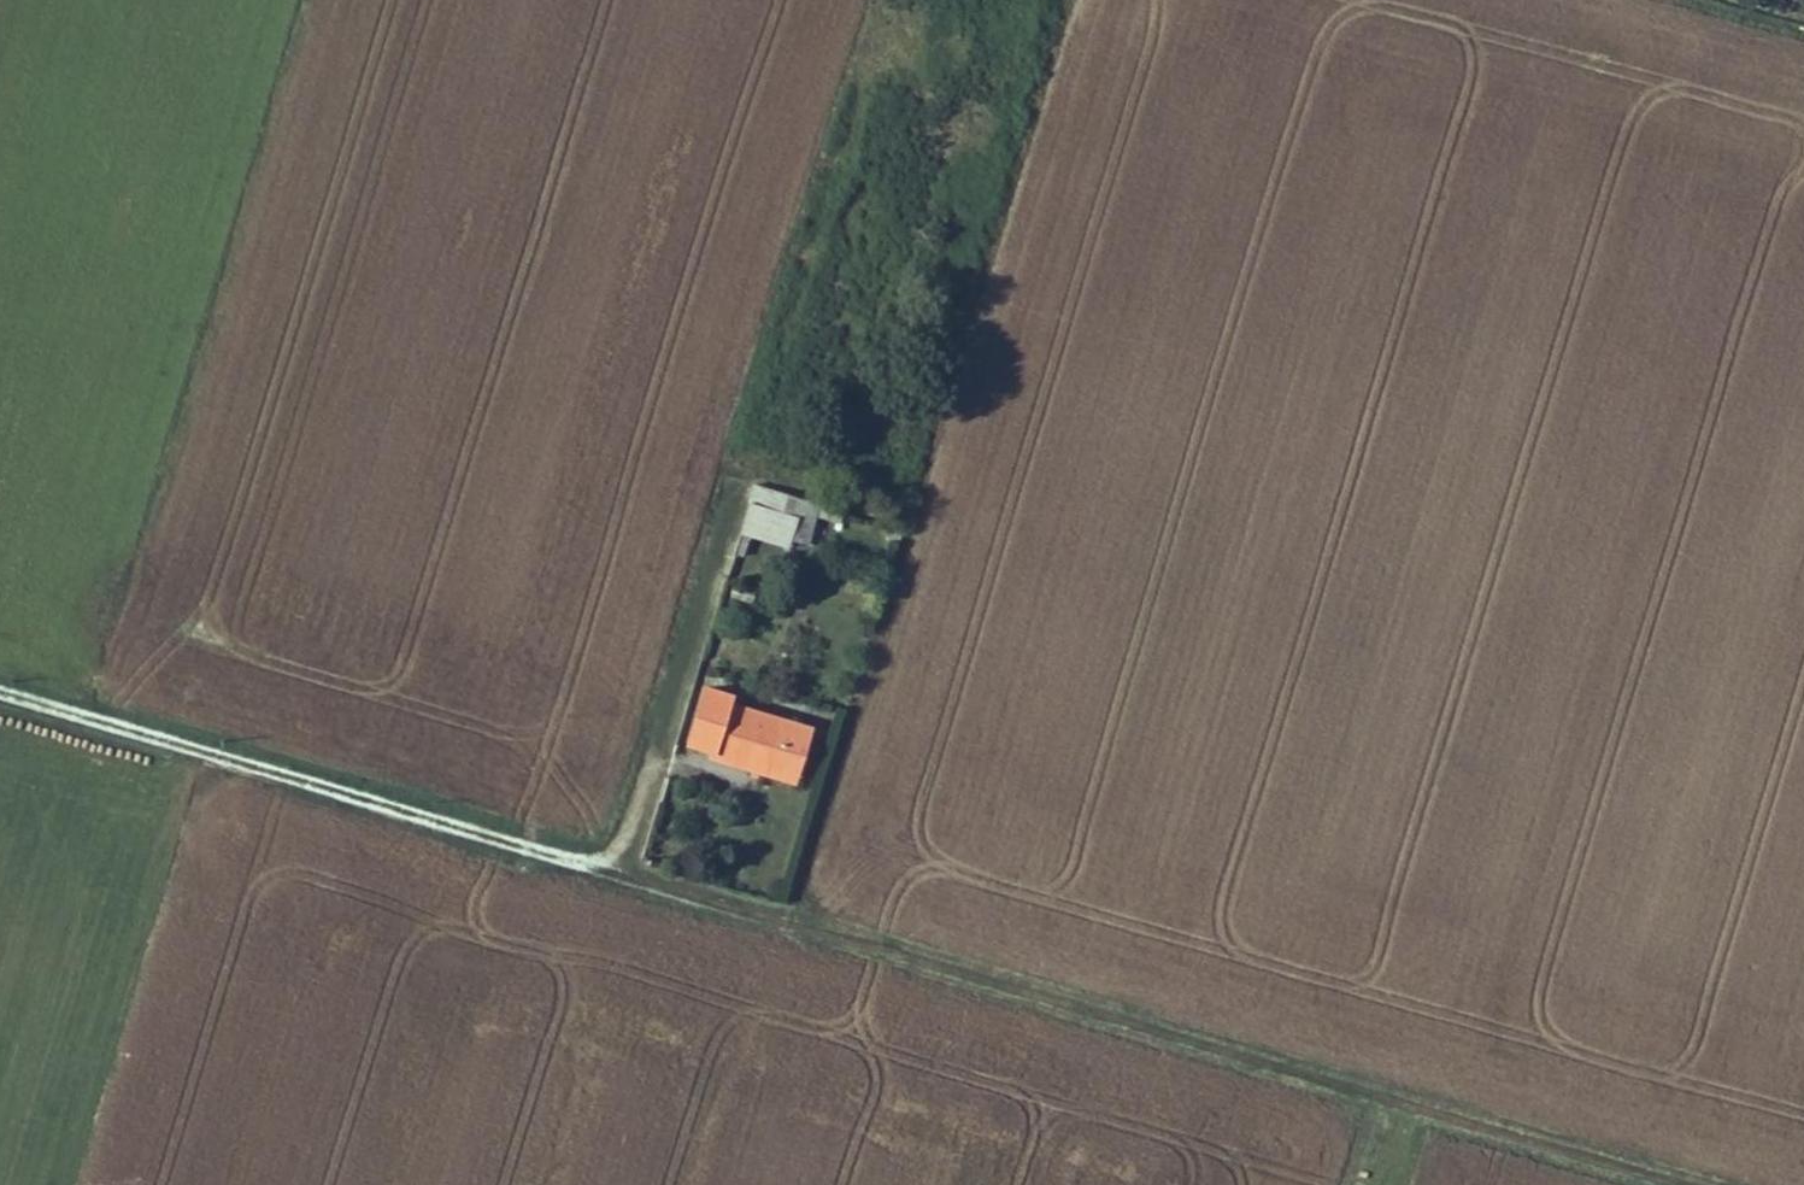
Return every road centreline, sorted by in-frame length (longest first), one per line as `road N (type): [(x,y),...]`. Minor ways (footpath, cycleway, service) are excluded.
road 1 (track): [(582,859),(1694,1184)]
road 2 (unclassified): [(652,746),(617,846),(582,859),(0,688)]

